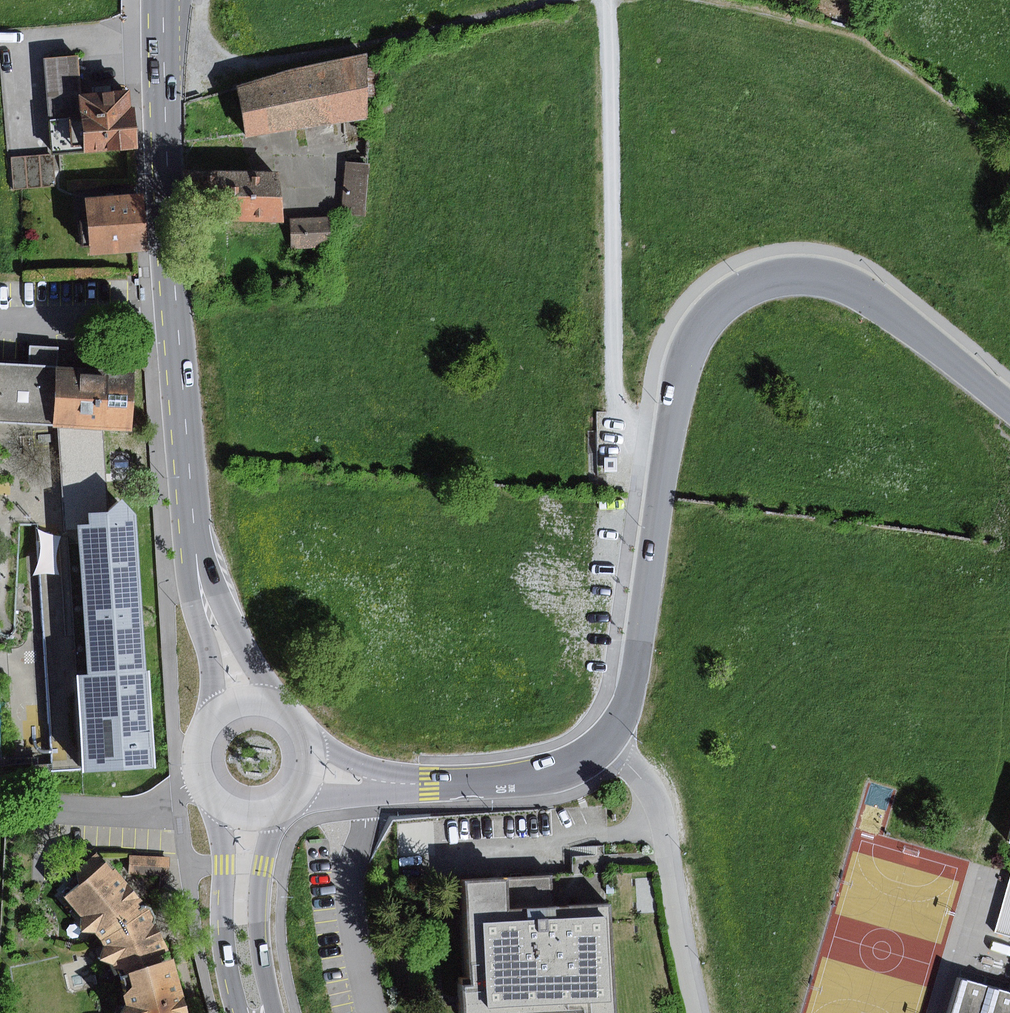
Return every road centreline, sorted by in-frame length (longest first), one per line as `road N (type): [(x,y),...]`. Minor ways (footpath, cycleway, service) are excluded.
road 1 (primary): [(161,0),(173,315),(194,537),(207,602),(245,701)]
road 2 (residential): [(598,742),(634,668),(679,381),(715,310),(763,283),(819,278),(870,297),(931,345)]
road 3 (track): [(608,0),(616,336),(634,387),(675,403)]
road 4 (track): [(162,87),(551,0)]
road 5 (residential): [(598,742),(554,771),(505,784),(429,786),(310,769)]
road 6 (residential): [(700,1012),(654,795),(598,742)]
road 7 (primary): [(248,816),(242,909),(252,1012)]
road 8 (primary): [(245,701),(204,729),(195,761),(206,793),(248,816)]

